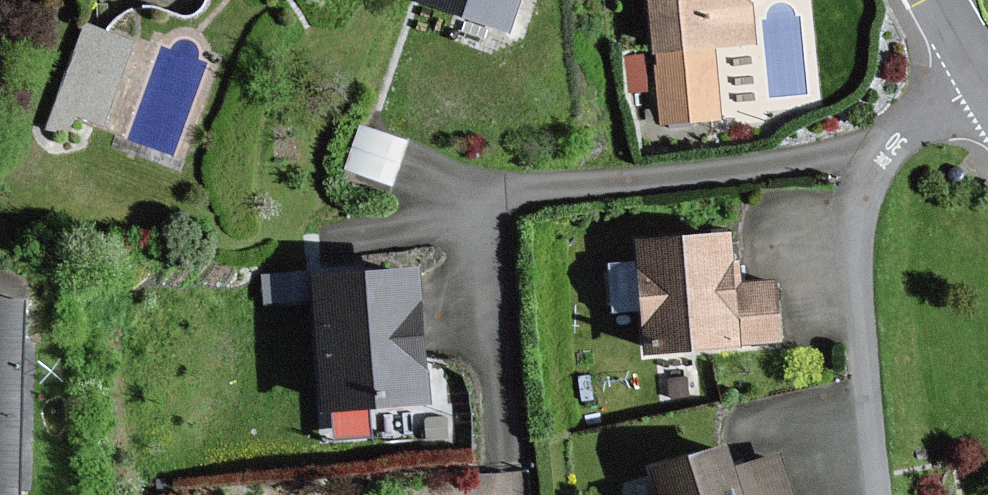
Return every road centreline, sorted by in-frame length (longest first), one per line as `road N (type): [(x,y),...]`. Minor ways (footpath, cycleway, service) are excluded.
road 1 (residential): [(987,89),(911,123),(881,158),(865,206),(860,295),(883,494)]

